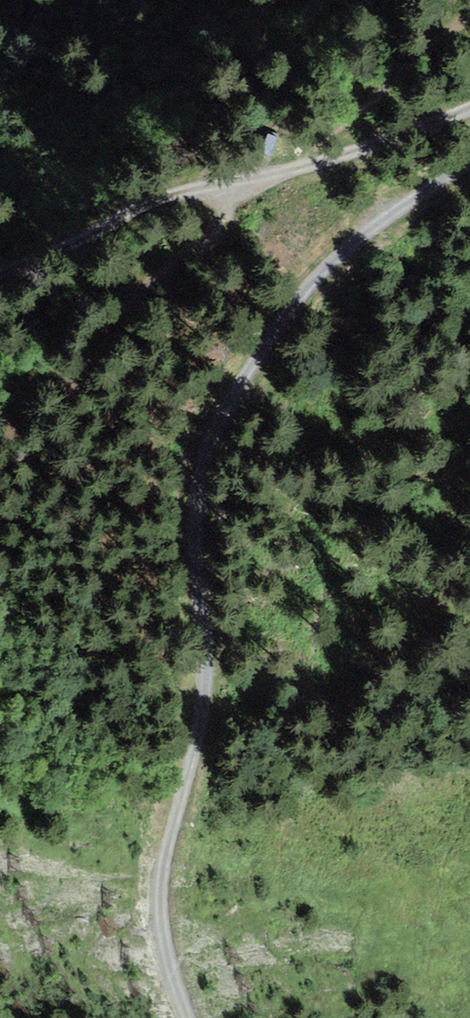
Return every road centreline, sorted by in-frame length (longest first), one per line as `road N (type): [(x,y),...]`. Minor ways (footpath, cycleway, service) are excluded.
road 1 (track): [(208,701),(199,487),(231,404),(309,289),(374,227),(469,164)]
road 2 (track): [(469,108),(244,185),(156,200),(0,275)]
road 3 (track): [(208,701),(205,744),(161,907),(194,1017)]

